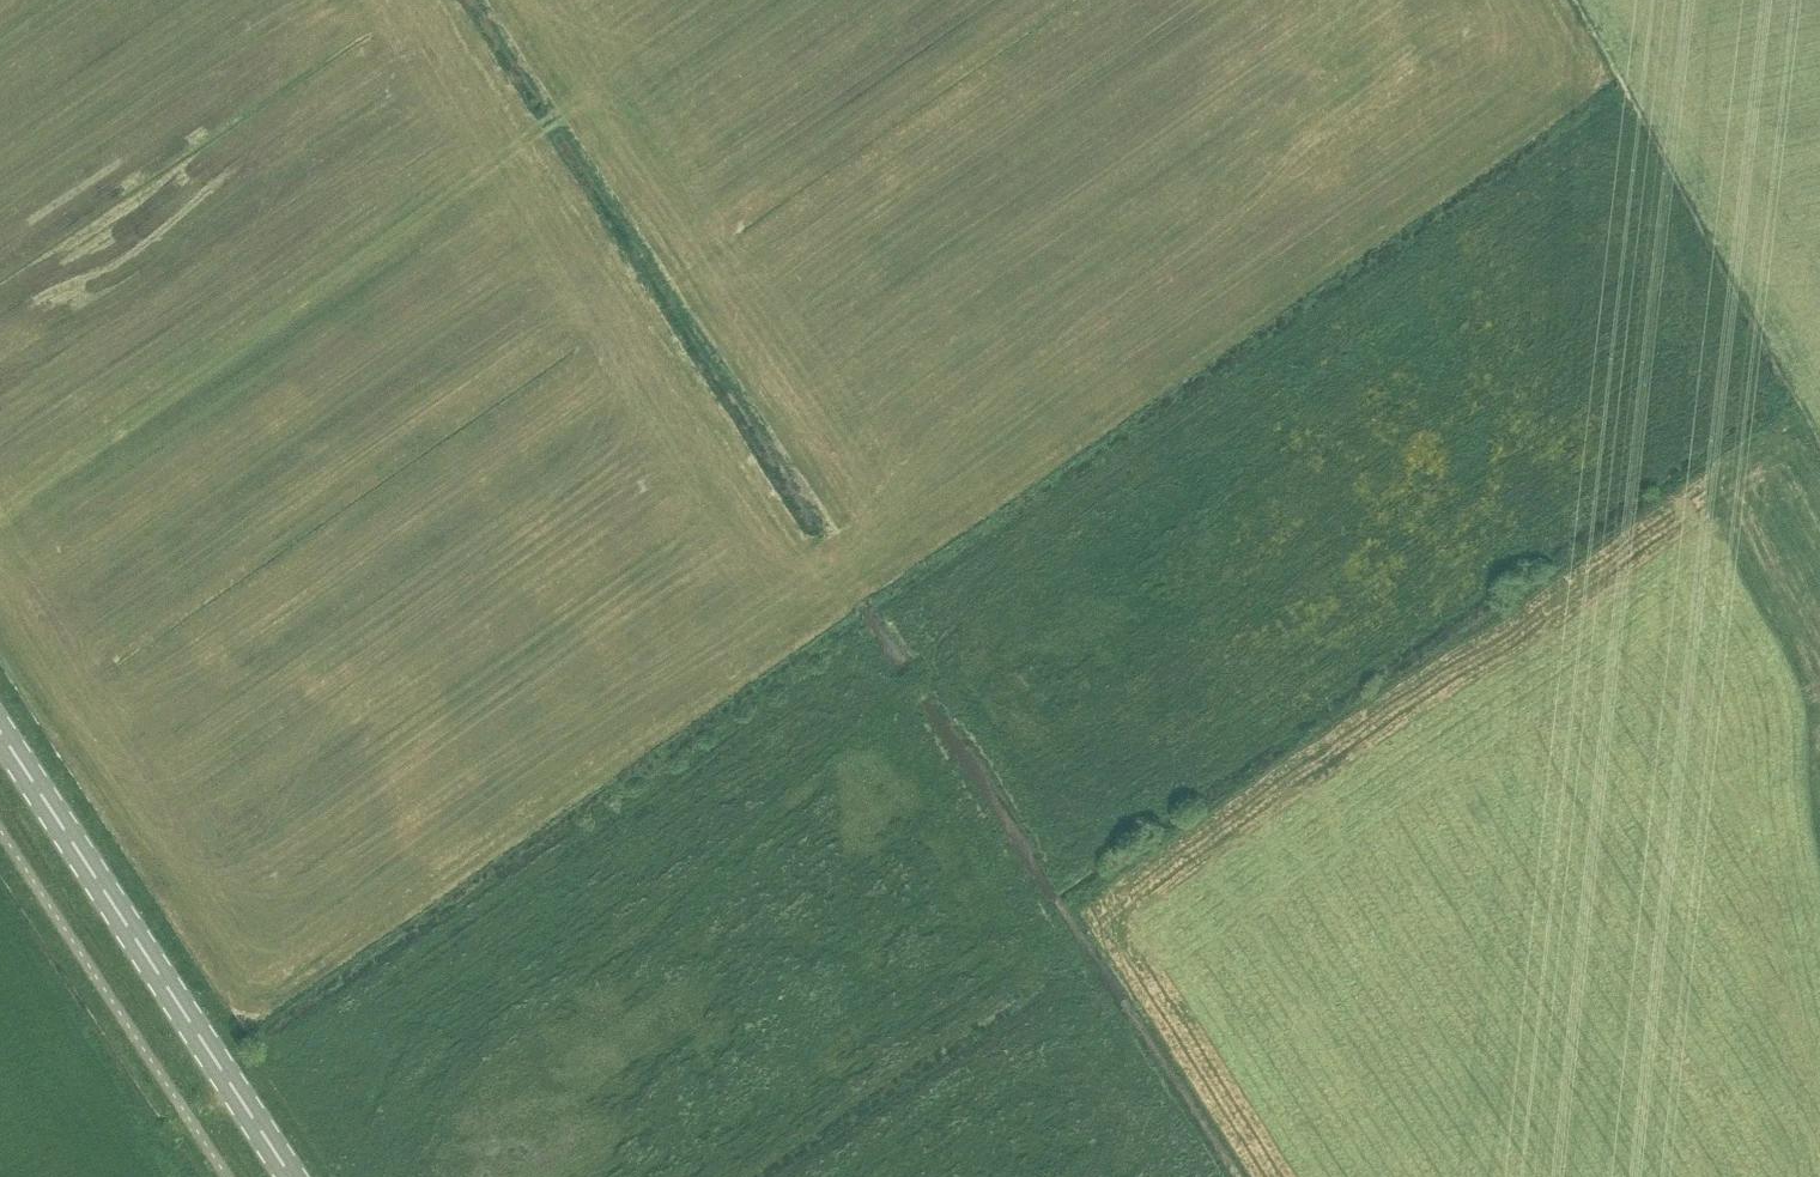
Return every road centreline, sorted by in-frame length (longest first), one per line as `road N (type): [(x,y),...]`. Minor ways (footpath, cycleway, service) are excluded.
road 1 (primary): [(292,1176),(0,731)]

